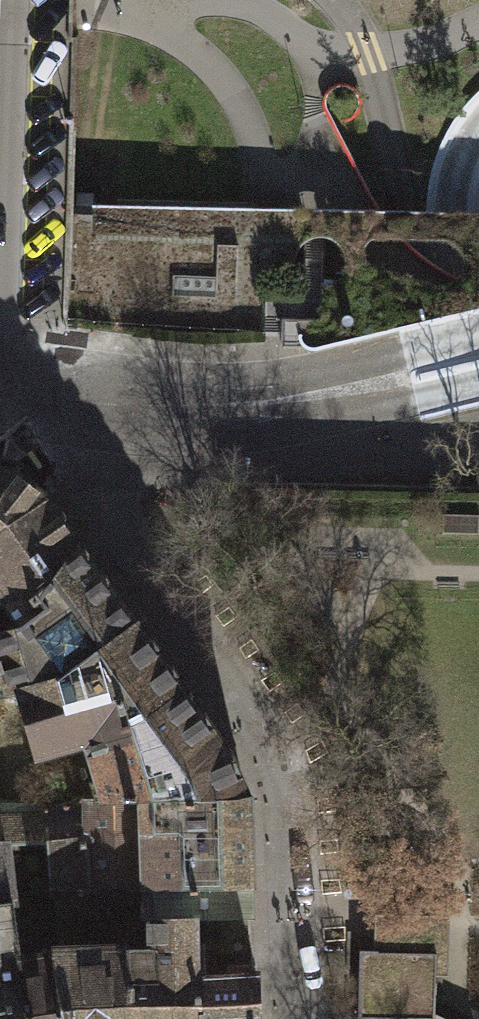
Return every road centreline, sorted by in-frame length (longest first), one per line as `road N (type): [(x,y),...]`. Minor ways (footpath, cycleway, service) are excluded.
road 1 (residential): [(221,412),(322,445),(410,447),(478,436)]
road 2 (residential): [(221,412),(0,397)]

